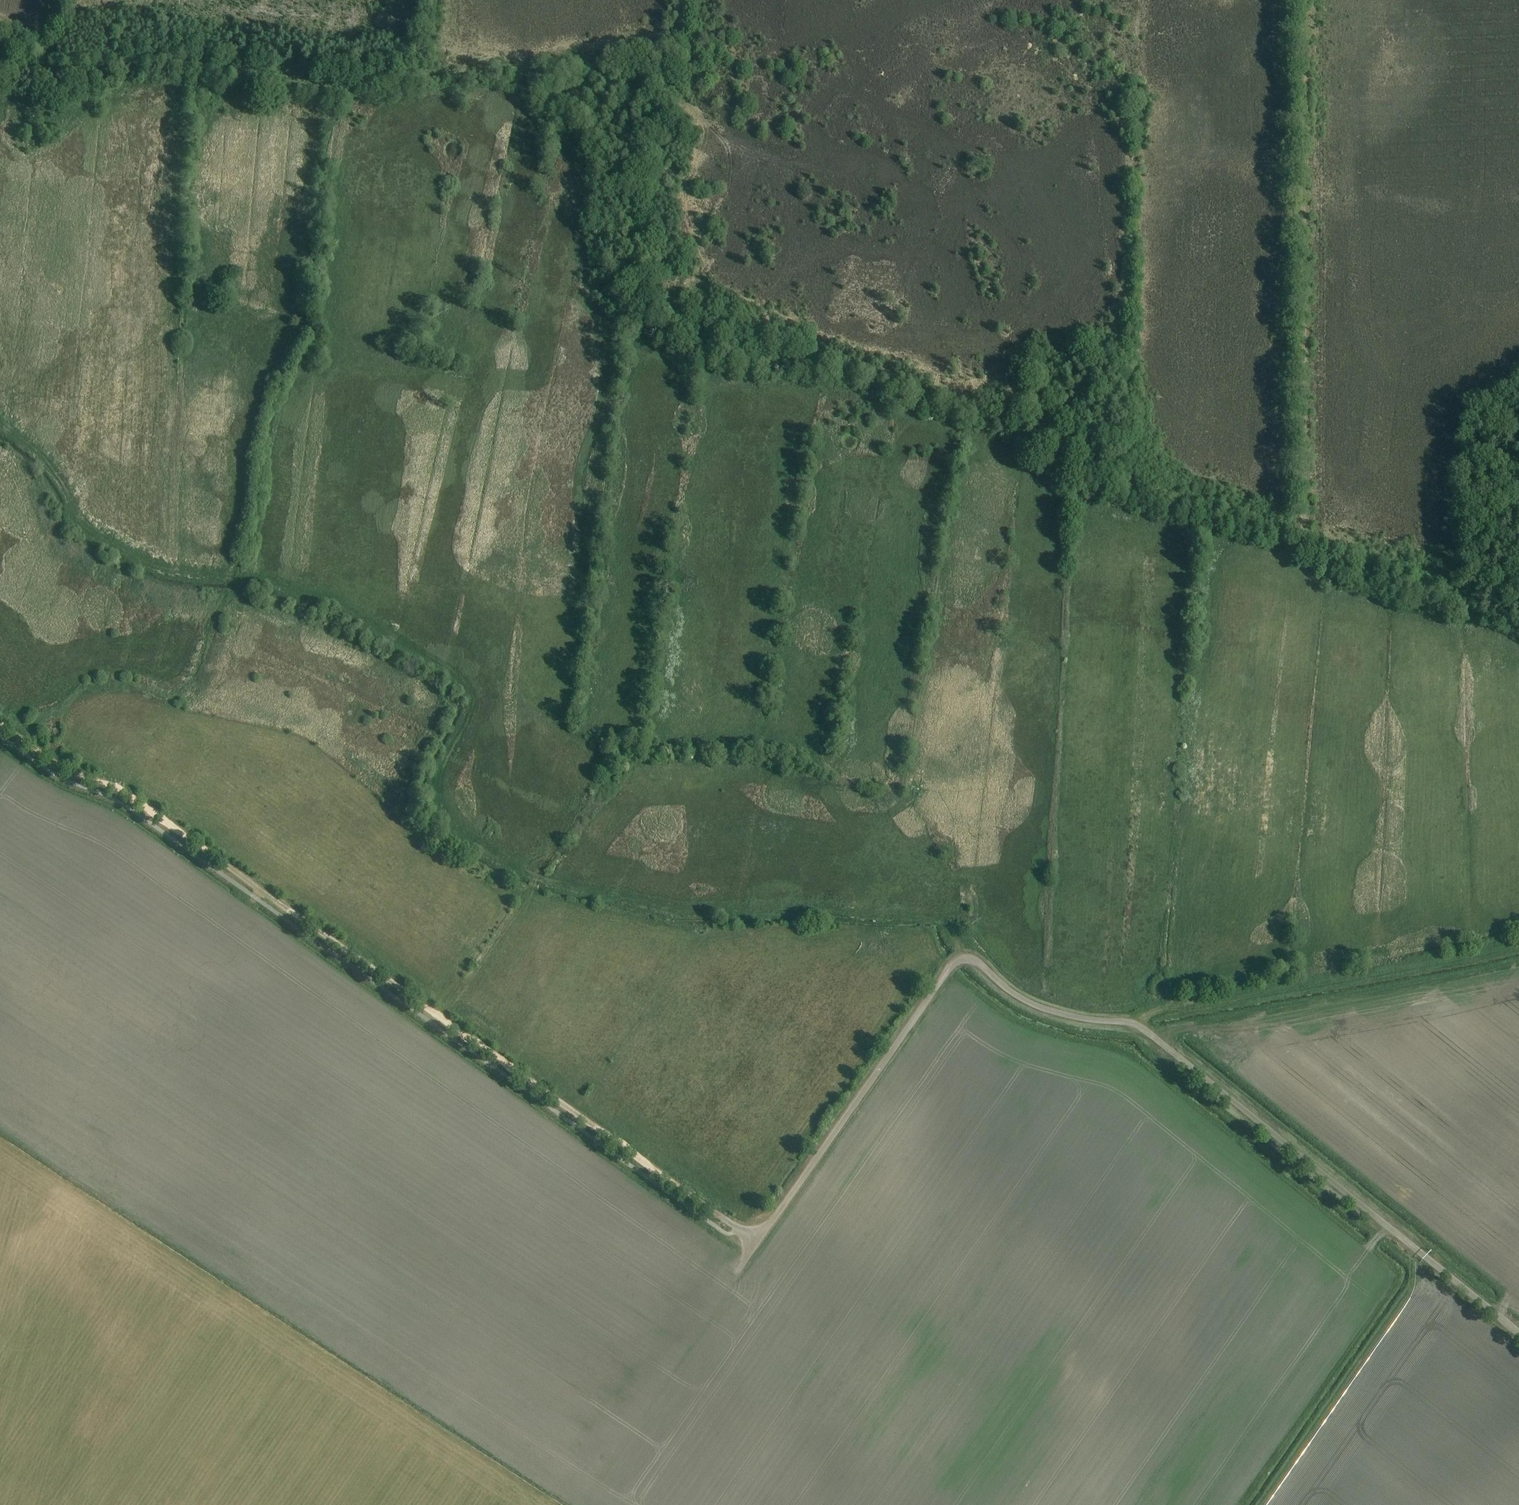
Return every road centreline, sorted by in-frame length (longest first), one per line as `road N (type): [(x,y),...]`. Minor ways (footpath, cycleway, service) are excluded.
road 1 (unclassified): [(1518,1332),(1148,1032),(1027,1002),(967,958),(950,967),(757,1241)]
road 2 (track): [(0,720),(65,765),(150,808),(743,1232)]
road 3 (track): [(0,68),(61,79),(158,61),(336,84),(602,60),(652,53),(678,31),(684,0)]
road 4 (track): [(1301,0),(1303,534)]
road 5 (track): [(1518,597),(1422,592),(1313,553),(1303,534)]

